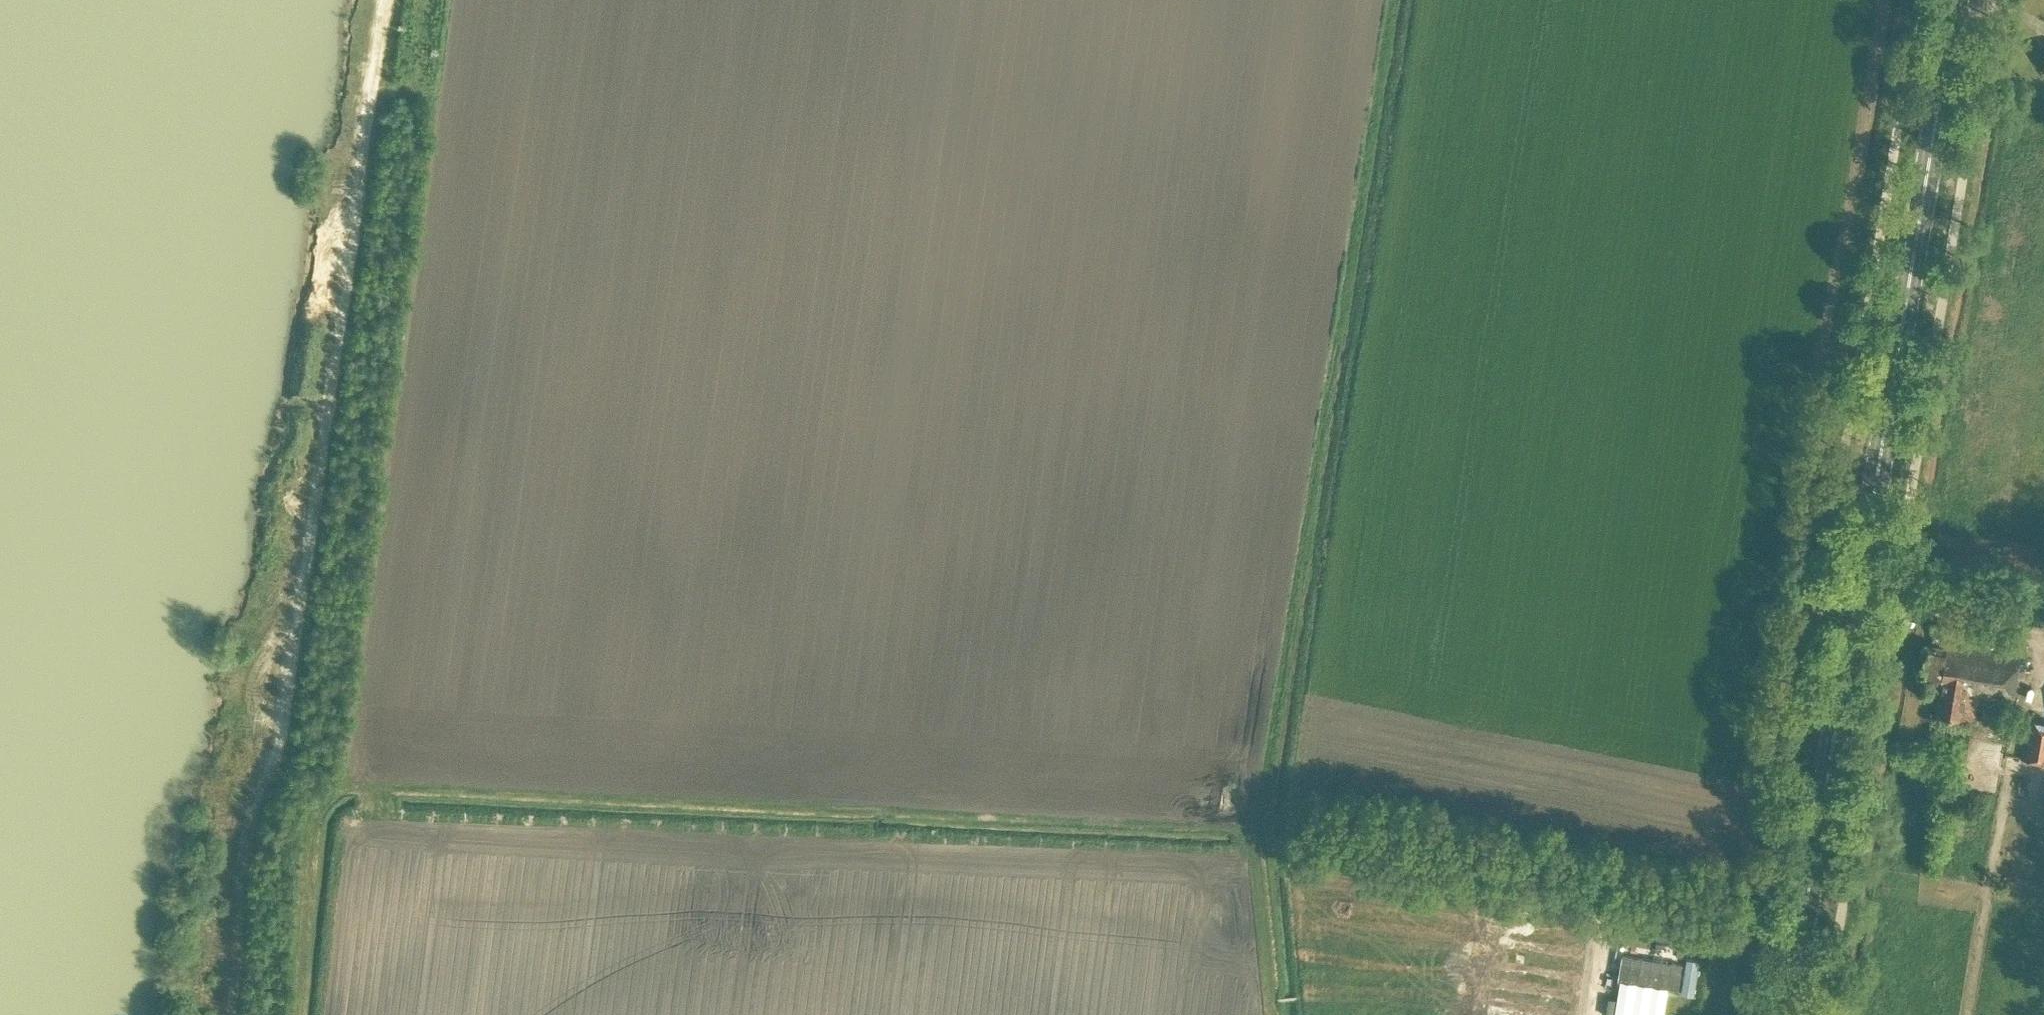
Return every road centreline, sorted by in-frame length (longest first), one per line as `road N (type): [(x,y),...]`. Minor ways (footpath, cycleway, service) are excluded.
road 1 (secondary): [(1789,1014),(1956,0)]
road 2 (track): [(1856,608),(2043,637)]

